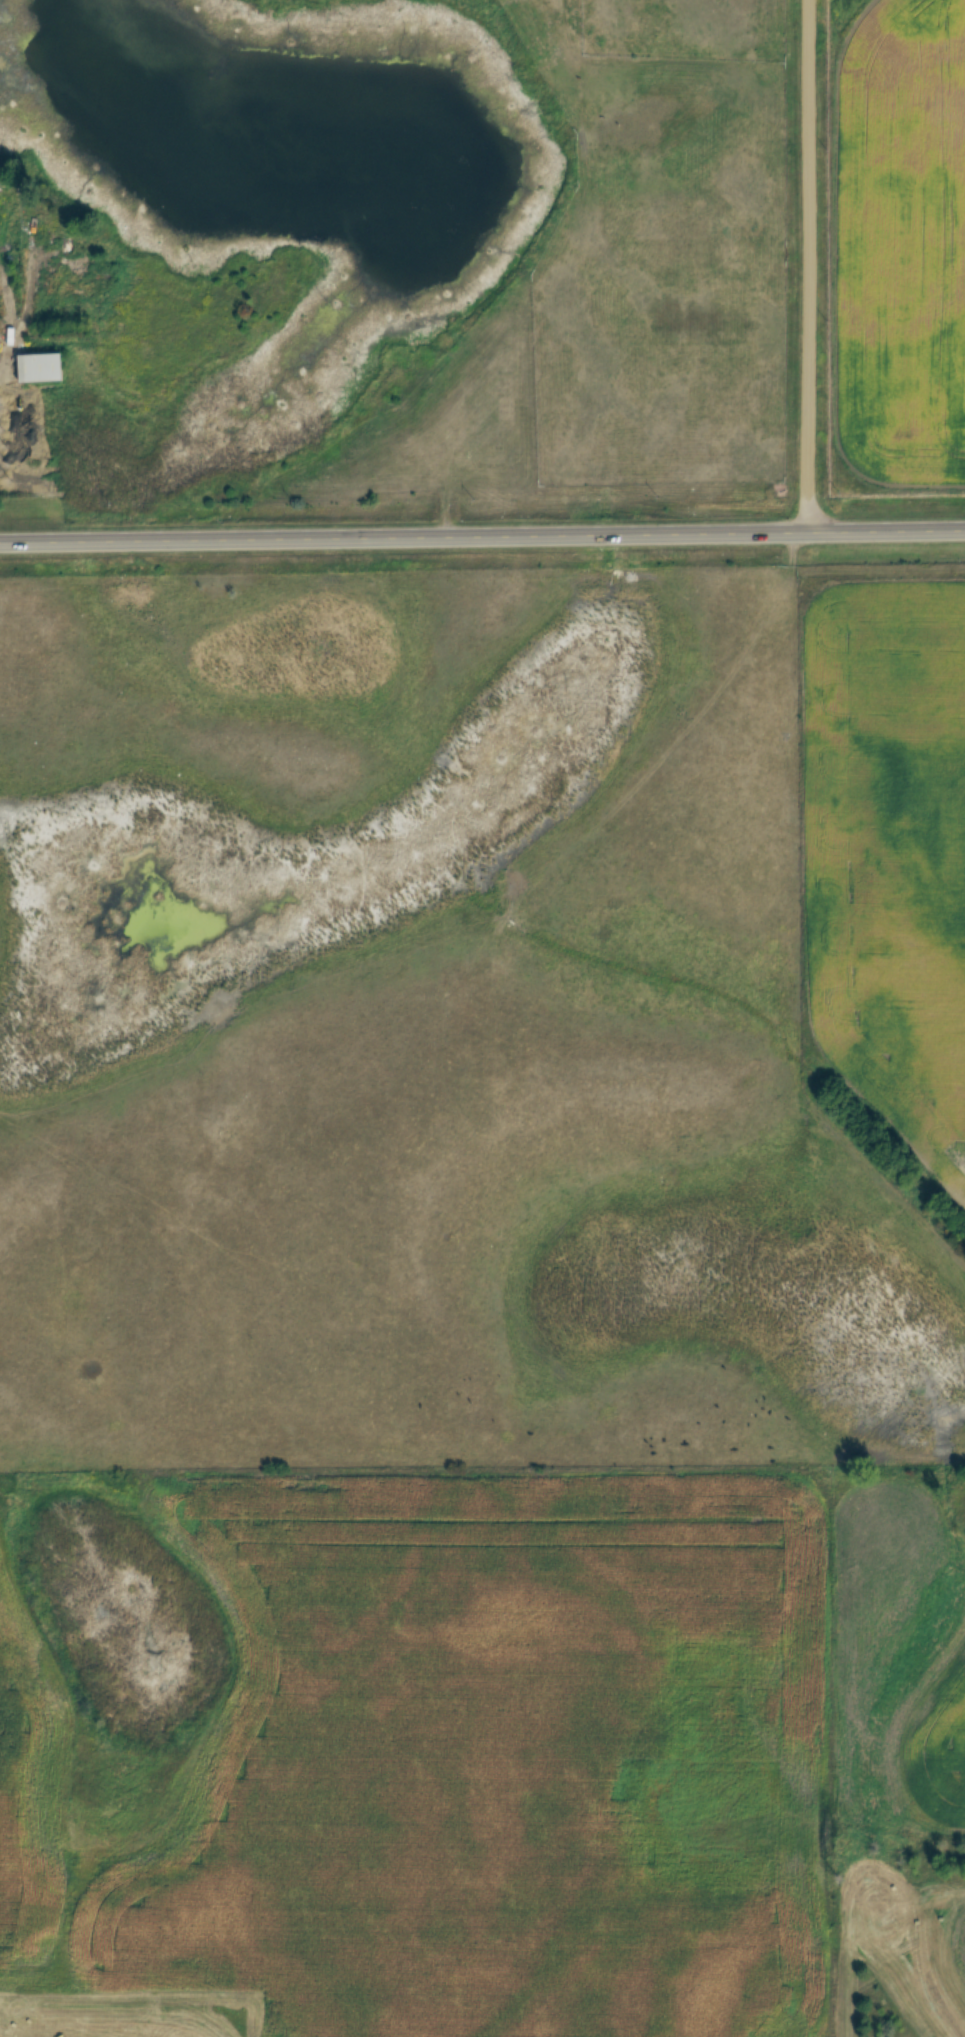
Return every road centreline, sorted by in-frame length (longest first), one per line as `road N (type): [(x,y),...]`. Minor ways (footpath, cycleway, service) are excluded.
road 1 (tertiary): [(964,531),(0,546)]
road 2 (residential): [(823,534),(818,0)]

